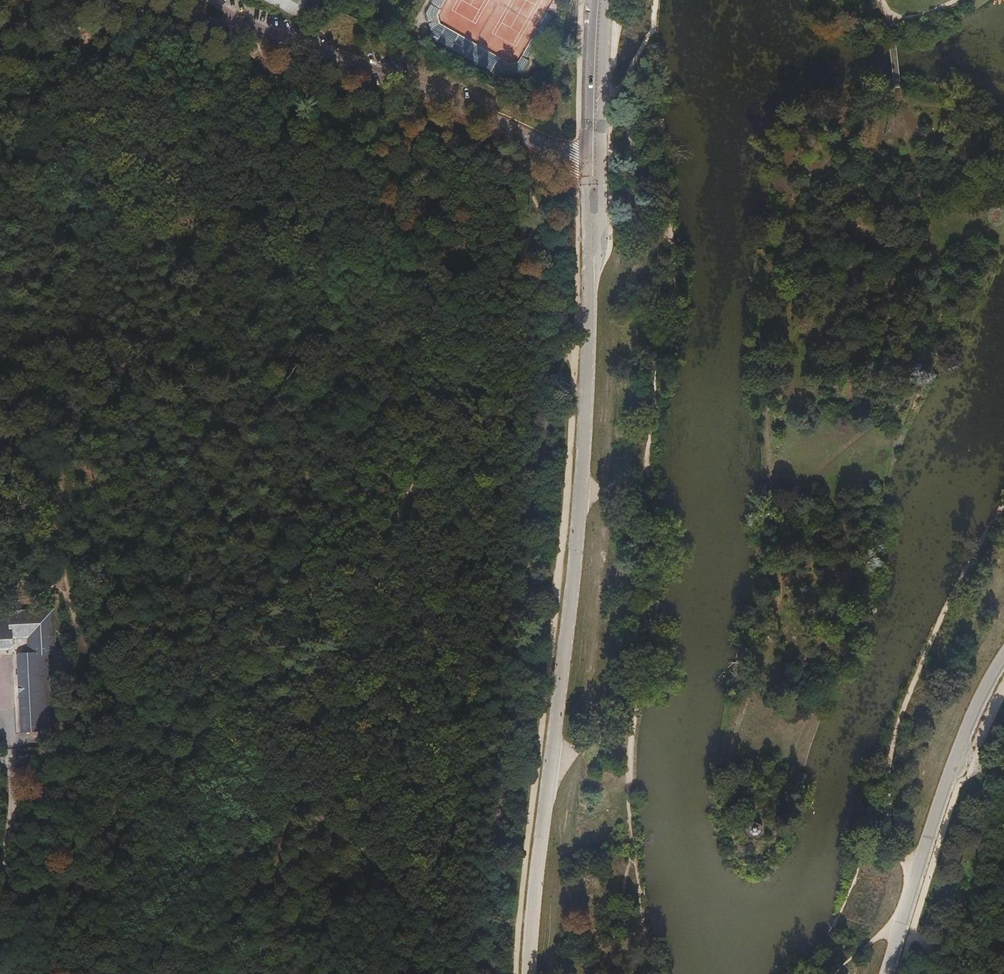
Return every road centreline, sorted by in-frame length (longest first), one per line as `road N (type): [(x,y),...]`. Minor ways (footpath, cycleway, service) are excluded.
road 1 (unclassified): [(595,0),(589,132),(586,145),(572,153),(265,31)]
road 2 (unclassified): [(265,31),(53,0)]

